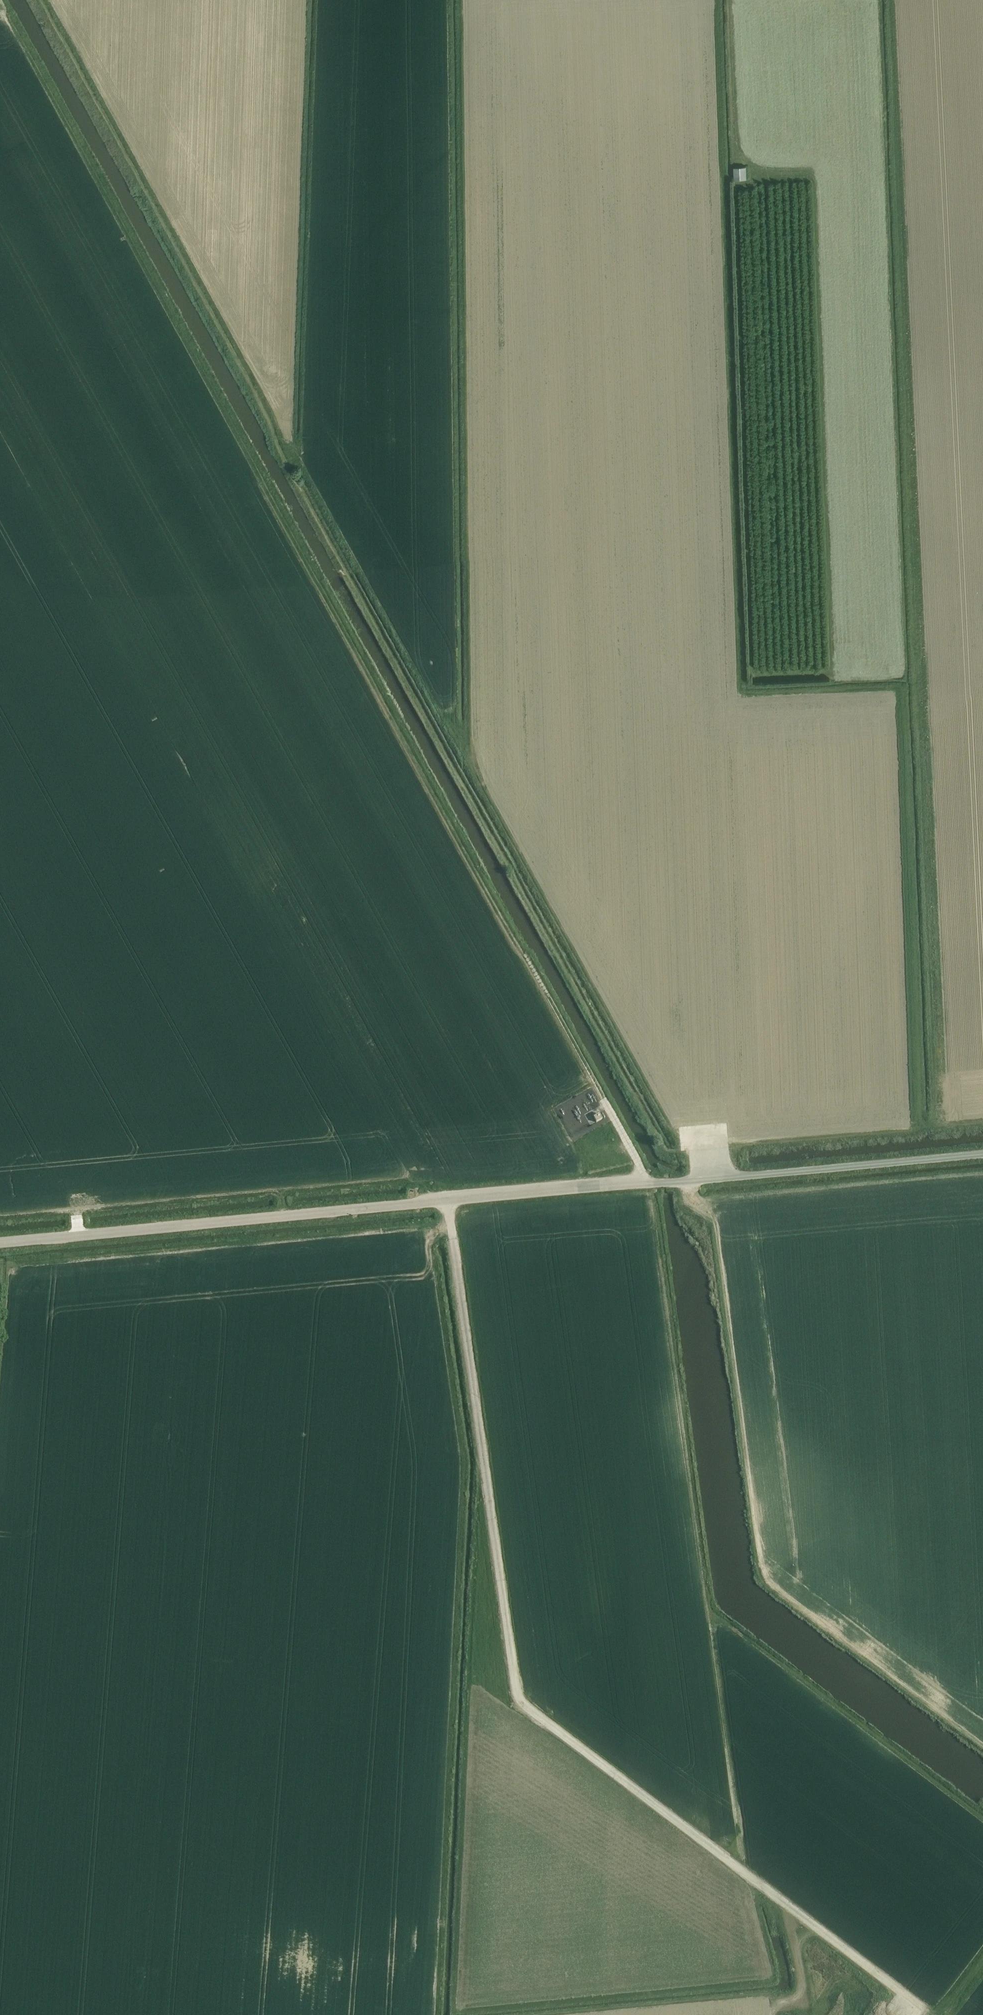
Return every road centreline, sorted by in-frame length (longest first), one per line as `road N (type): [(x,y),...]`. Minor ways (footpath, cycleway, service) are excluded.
road 1 (unclassified): [(0,1243),(982,1154)]
road 2 (track): [(644,1183),(258,471)]
road 3 (track): [(786,1905),(800,1990),(775,2002),(775,2014)]

